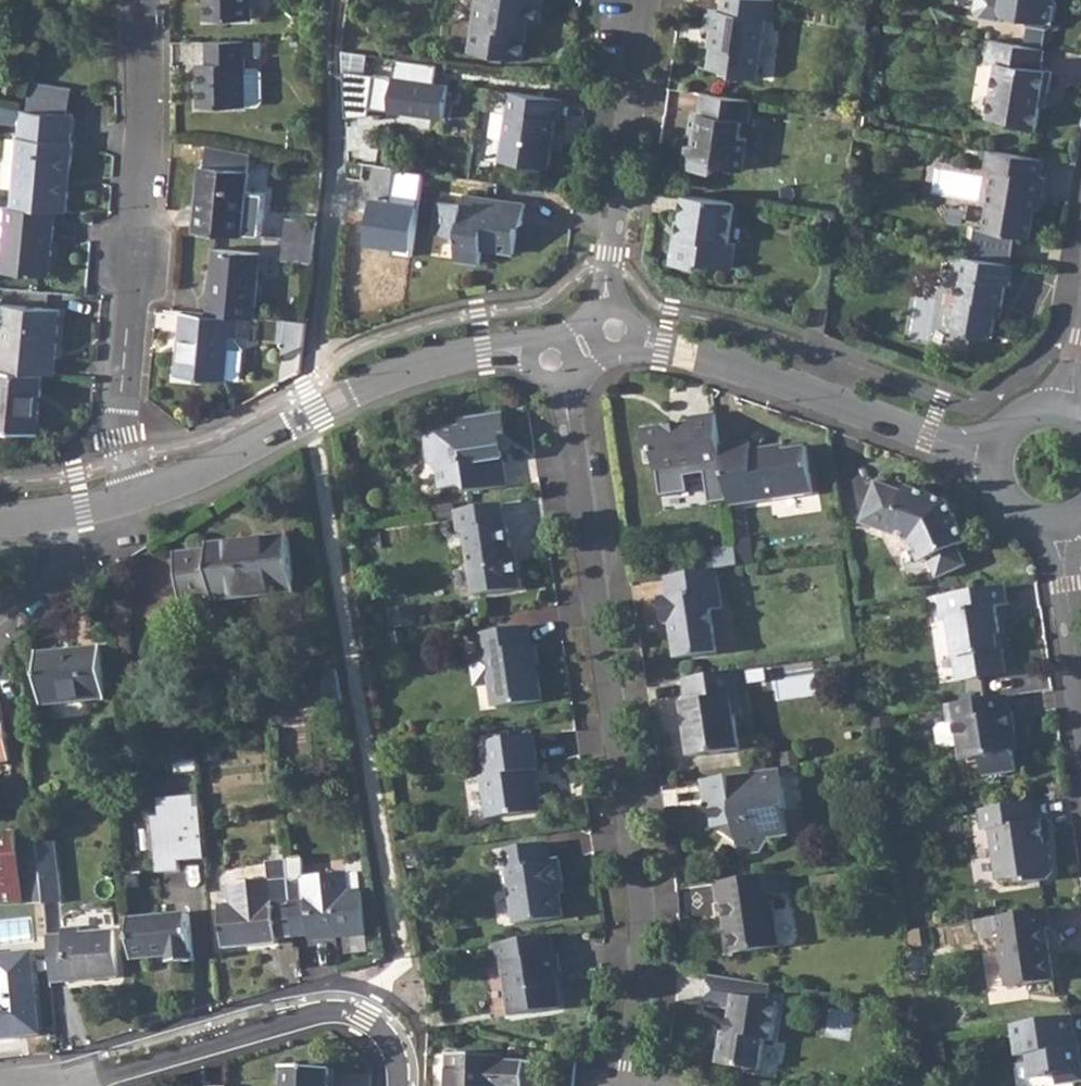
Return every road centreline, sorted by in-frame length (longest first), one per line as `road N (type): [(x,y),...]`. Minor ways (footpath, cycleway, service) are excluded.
road 1 (residential): [(555,356),(641,897),(646,956),(631,1085)]
road 2 (residential): [(121,507),(119,436),(149,102),(147,0)]
road 3 (residential): [(334,401),(322,373),(341,143),(333,46),(339,0)]
road 4 (residential): [(613,333),(777,377),(997,456)]
road 5 (residential): [(72,1079),(317,1006),(351,1004),(379,1017),(394,1040),(401,1085)]
road 6 (residential): [(649,0),(608,263),(613,333)]
road 7 (residential): [(121,507),(334,401)]
road 8 (residential): [(334,401),(399,373),(519,349),(555,356)]
road 9 (residential): [(121,507),(85,562),(0,631)]
road 10 (residential): [(1080,670),(1060,530)]
road 11 (residential): [(0,520),(121,507)]

